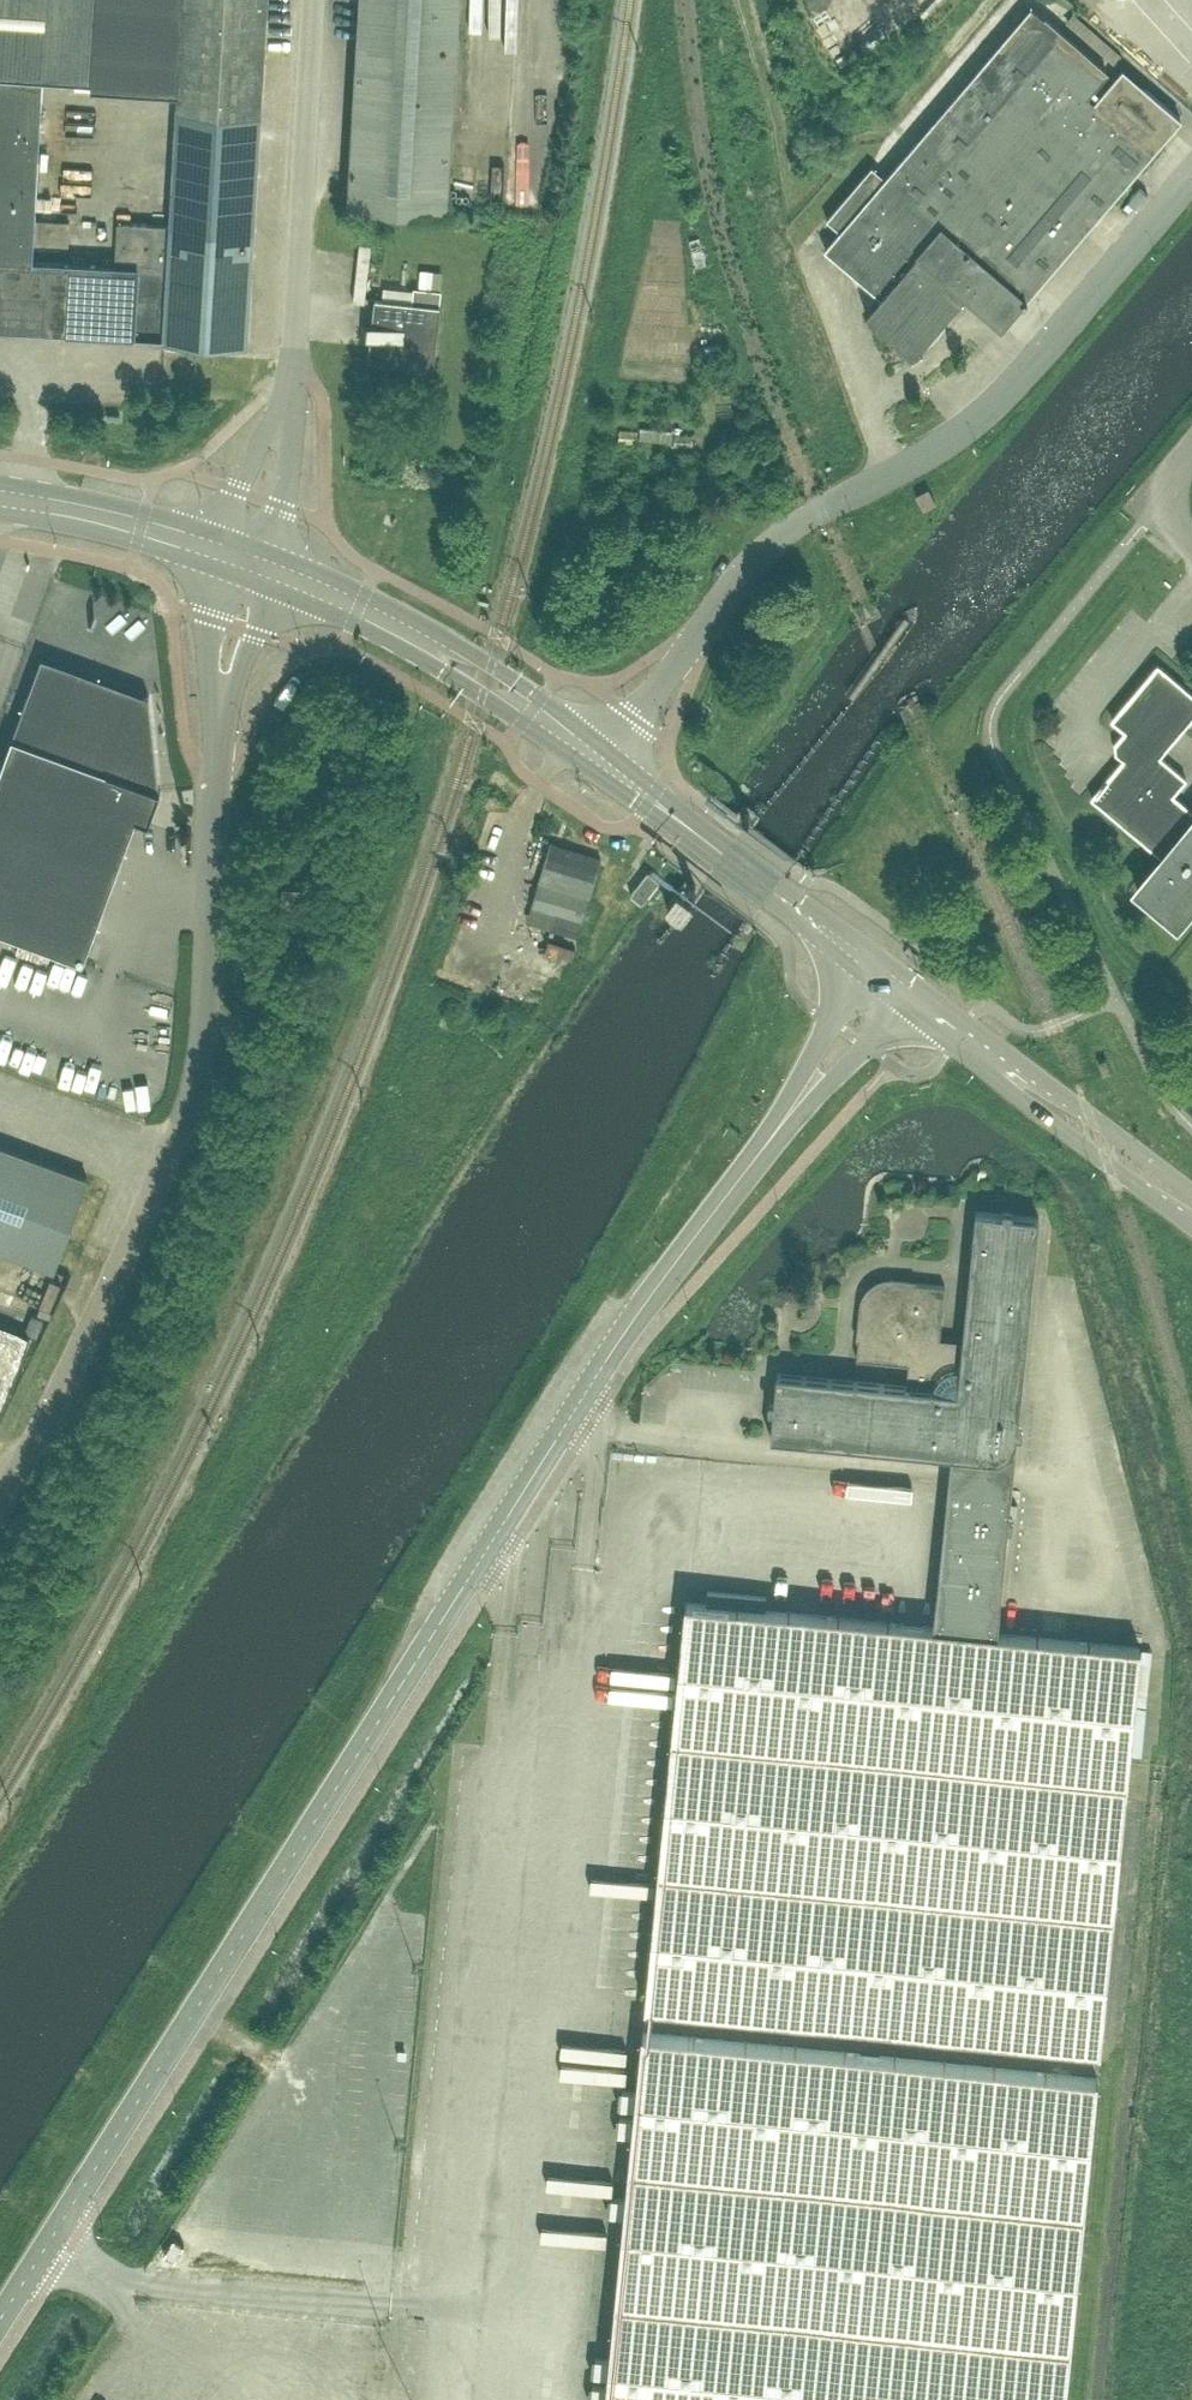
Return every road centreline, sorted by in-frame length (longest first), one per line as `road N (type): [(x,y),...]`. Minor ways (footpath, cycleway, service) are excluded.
road 1 (tertiary): [(0,2320),(577,1404),(777,1128)]
road 2 (unclassified): [(0,1495),(34,1447),(188,1124),(206,1048),(218,724),(258,556)]
road 3 (unclassified): [(609,762),(753,560),(791,526),(1000,397),(1191,163)]
road 4 (unclassified): [(258,556),(290,352),(310,0)]
road 5 (secondary): [(609,762),(488,676),(361,603),(258,556)]
road 6 (secondary): [(1191,1210),(912,996)]
road 7 (secondary): [(869,962),(609,762)]
road 8 (secondary): [(258,556),(0,496)]
road 9 (tertiary): [(869,962),(828,1018),(777,1128)]
road 10 (tertiary): [(777,1128),(912,996)]

